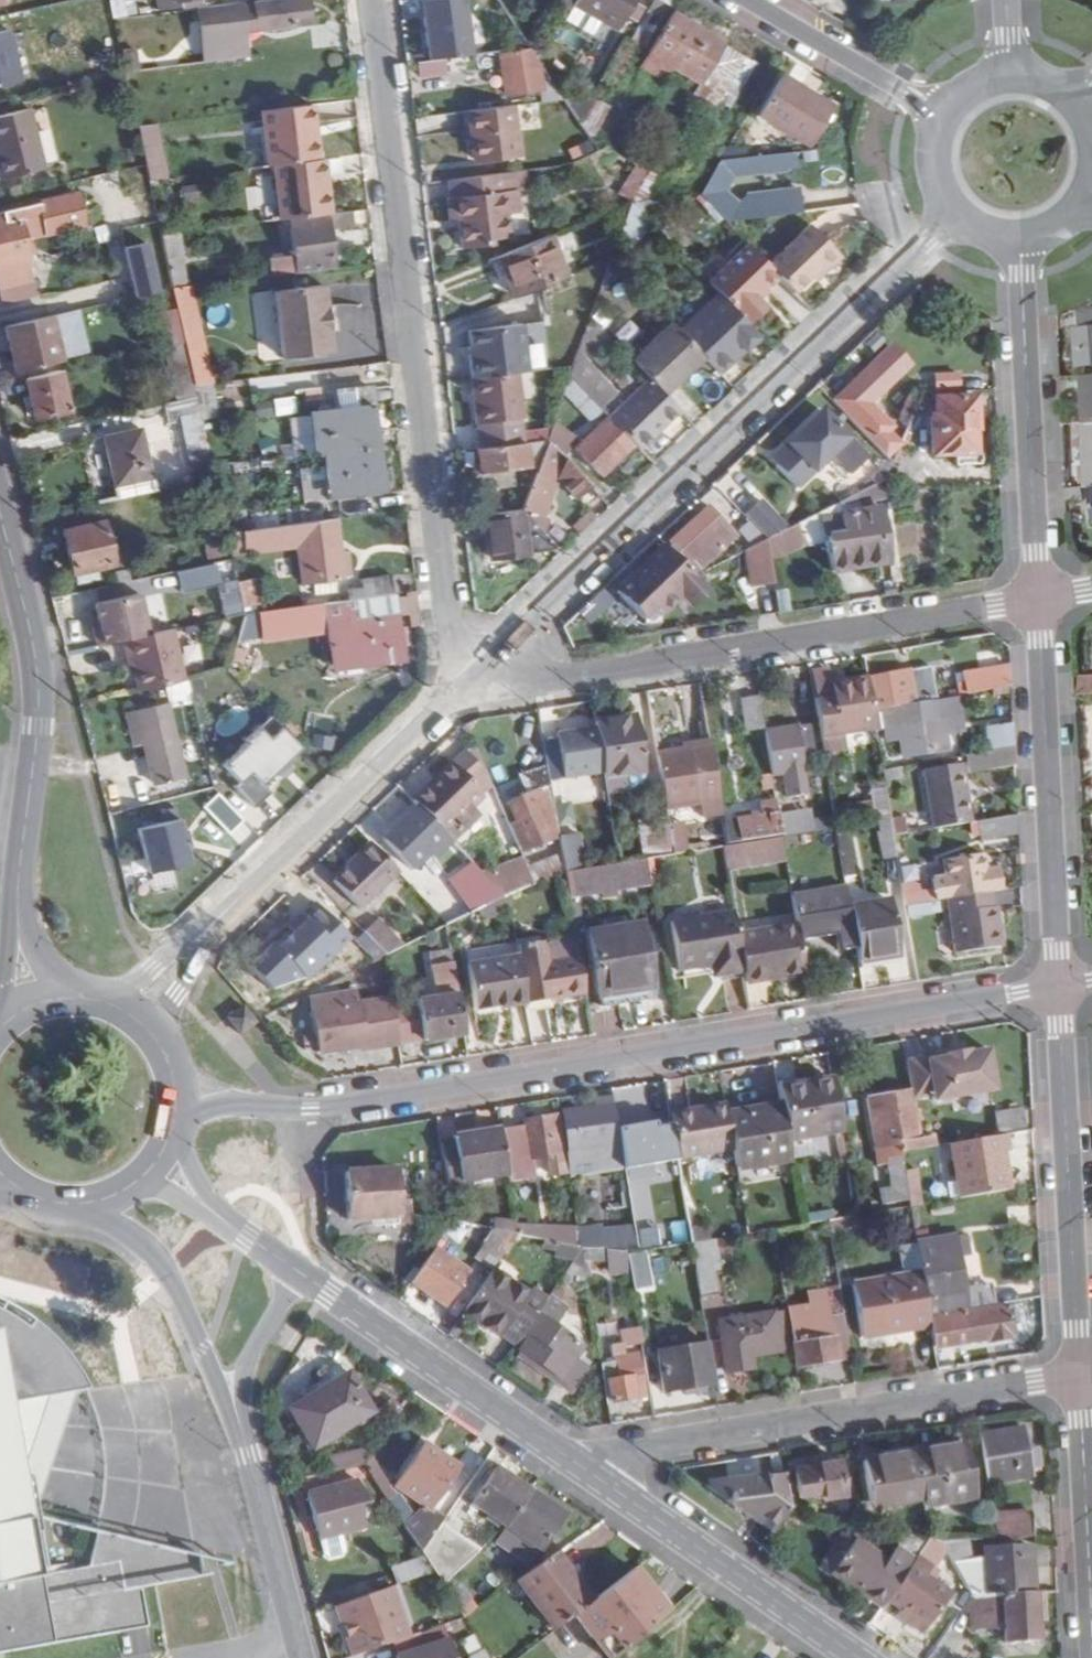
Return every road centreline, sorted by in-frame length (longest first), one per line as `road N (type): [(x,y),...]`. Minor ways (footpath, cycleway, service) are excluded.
road 1 (residential): [(176,1099),(311,1110),(1059,985)]
road 2 (residential): [(371,0),(448,633),(473,678)]
road 3 (residential): [(953,220),(473,678)]
road 4 (residential): [(473,678),(556,680),(1037,600)]
road 5 (residential): [(1080,1373),(575,1463)]
road 6 (residential): [(473,678),(160,978),(130,1017)]
road 7 (secondary): [(0,531),(36,695),(15,909),(22,958),(42,1004)]
road 8 (residential): [(1059,985),(1080,1373)]
road 9 (residential): [(1037,600),(1059,985)]
road 10 (residential): [(1018,245),(1037,600)]
road 11 (tertiary): [(575,1463),(859,1657)]
road 12 (tertiary): [(298,1269),(575,1463)]
road 13 (residential): [(88,1205),(169,1272),(241,1429)]
road 14 (residential): [(1080,1373),(1091,1615)]
road 15 (residential): [(241,1429),(300,1657)]
road 16 (residential): [(742,0),(940,116)]
road 17 (tertiary): [(155,1165),(298,1269)]
road 18 (residential): [(241,1429),(247,1363),(298,1269)]

